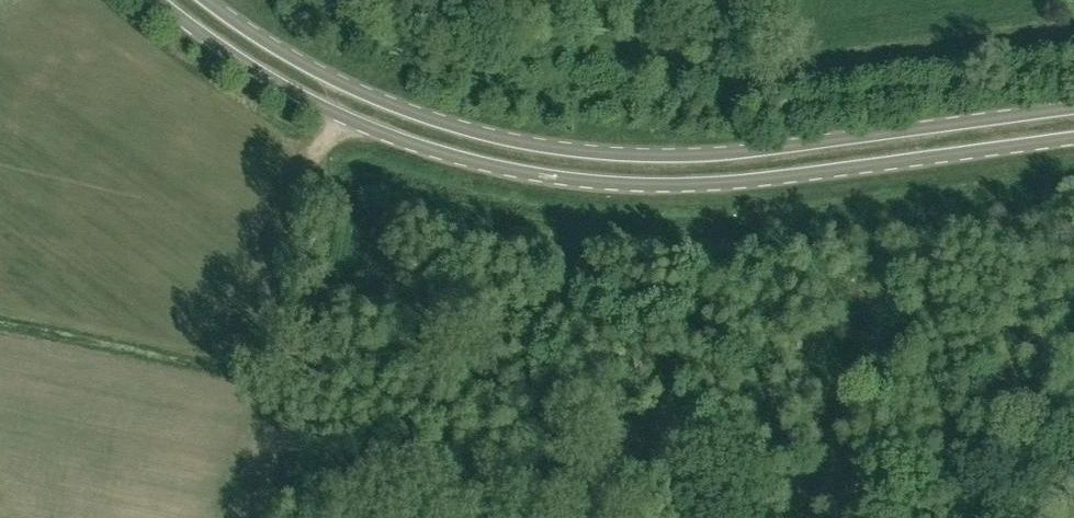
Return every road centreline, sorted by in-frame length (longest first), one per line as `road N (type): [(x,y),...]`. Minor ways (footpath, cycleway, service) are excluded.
road 1 (primary): [(157,0),(258,73),(342,117),(528,174),(694,186),(1073,139)]
road 2 (primary): [(1073,109),(699,156),(590,152),(469,130),(356,91),(205,0)]

